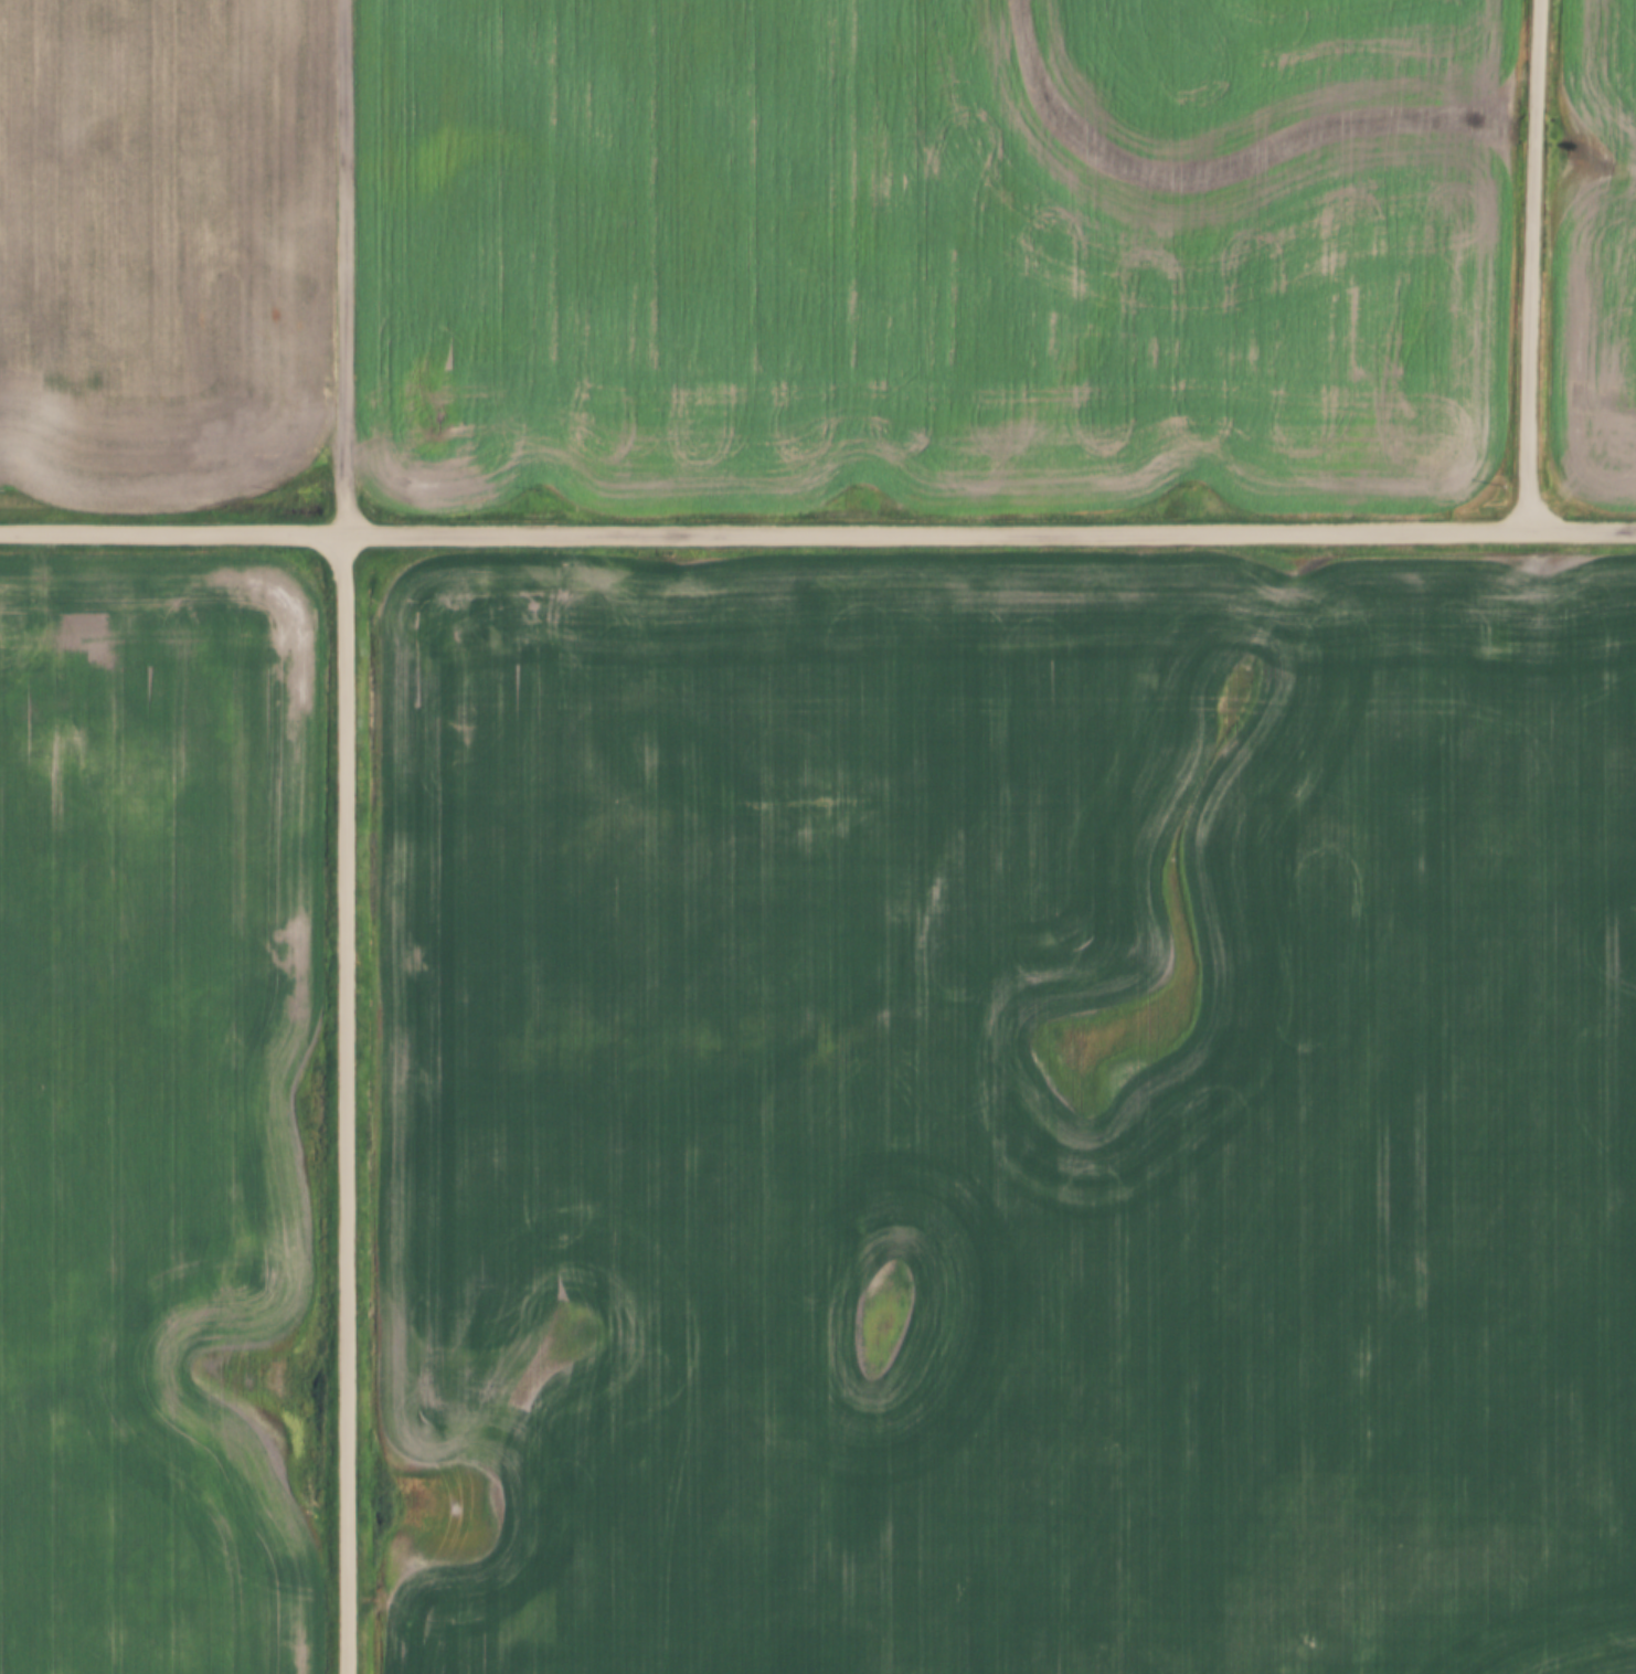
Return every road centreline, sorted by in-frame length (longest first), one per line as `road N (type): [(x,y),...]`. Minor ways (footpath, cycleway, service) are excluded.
road 1 (residential): [(1635,534),(0,534)]
road 2 (residential): [(347,1673),(344,534)]
road 3 (track): [(344,534),(342,0)]

